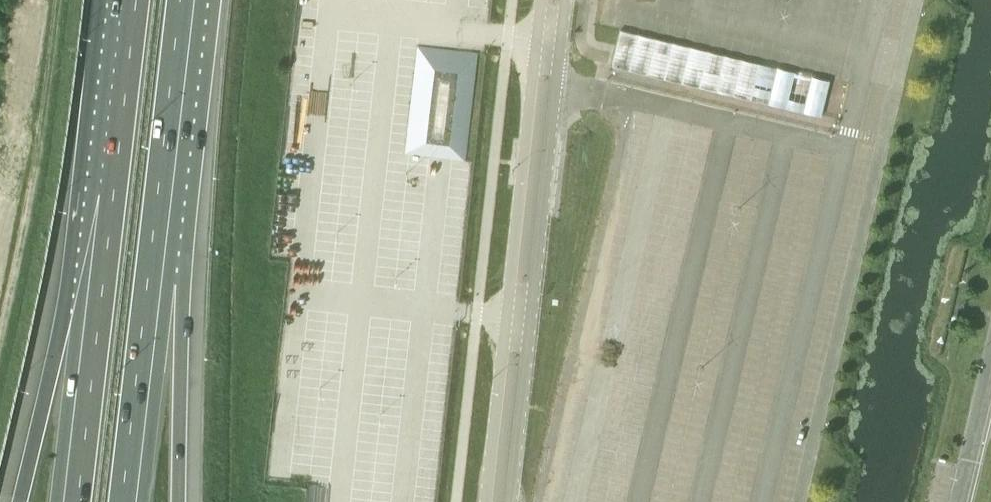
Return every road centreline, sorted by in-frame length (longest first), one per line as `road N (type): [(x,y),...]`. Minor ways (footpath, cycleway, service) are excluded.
road 1 (tertiary): [(542,0),(486,501)]
road 2 (tertiary): [(510,501),(565,0)]
road 3 (track): [(56,0),(22,236),(0,328)]
road 4 (motorway): [(129,0),(93,318)]
road 5 (motorway): [(158,284),(192,0)]
road 6 (motorway): [(179,501),(180,368),(158,284)]
road 7 (motorway): [(131,501),(158,284)]
road 8 (motorway): [(93,318),(41,416),(18,501)]
road 9 (motorway): [(93,318),(71,501)]

